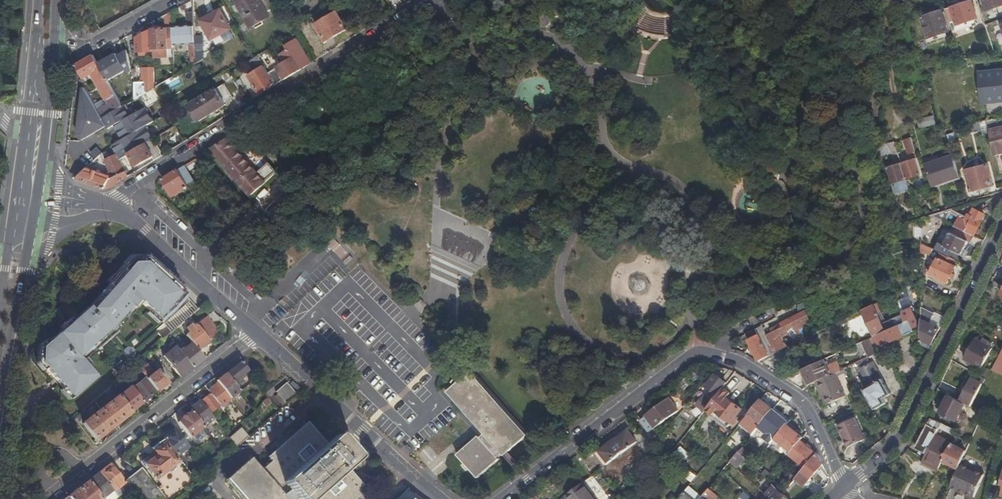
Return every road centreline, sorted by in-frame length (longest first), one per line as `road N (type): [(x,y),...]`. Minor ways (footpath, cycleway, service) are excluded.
road 1 (residential): [(846,487),(802,402),(740,361),(700,351),(504,498)]
road 2 (residential): [(437,0),(109,205)]
road 3 (tertiary): [(1001,230),(901,436),(846,487)]
road 4 (residential): [(49,495),(256,333)]
road 5 (tertiary): [(256,333),(442,498)]
road 6 (tertiary): [(131,217),(256,333)]
road 7 (primary): [(0,430),(28,272)]
road 8 (primary): [(43,171),(57,46)]
road 9 (track): [(898,123),(878,0)]
road 10 (residential): [(168,0),(87,44),(57,46)]

